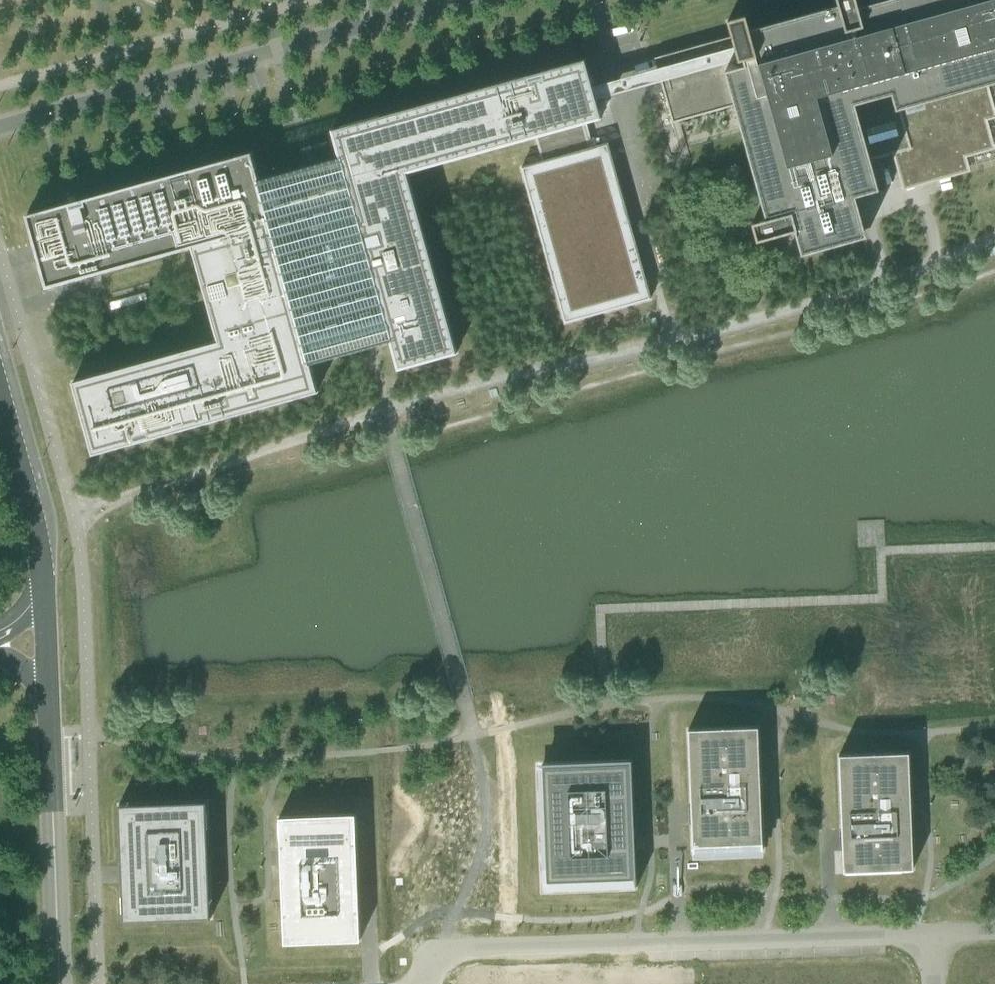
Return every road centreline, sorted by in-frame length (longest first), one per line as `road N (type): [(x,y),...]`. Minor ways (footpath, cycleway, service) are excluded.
road 1 (unclassified): [(934,935),(468,955),(431,983)]
road 2 (unclassified): [(0,129),(461,0)]
road 3 (tertiary): [(55,983),(45,706)]
road 4 (tertiary): [(40,578),(7,428)]
road 5 (tertiary): [(45,706),(40,578)]

